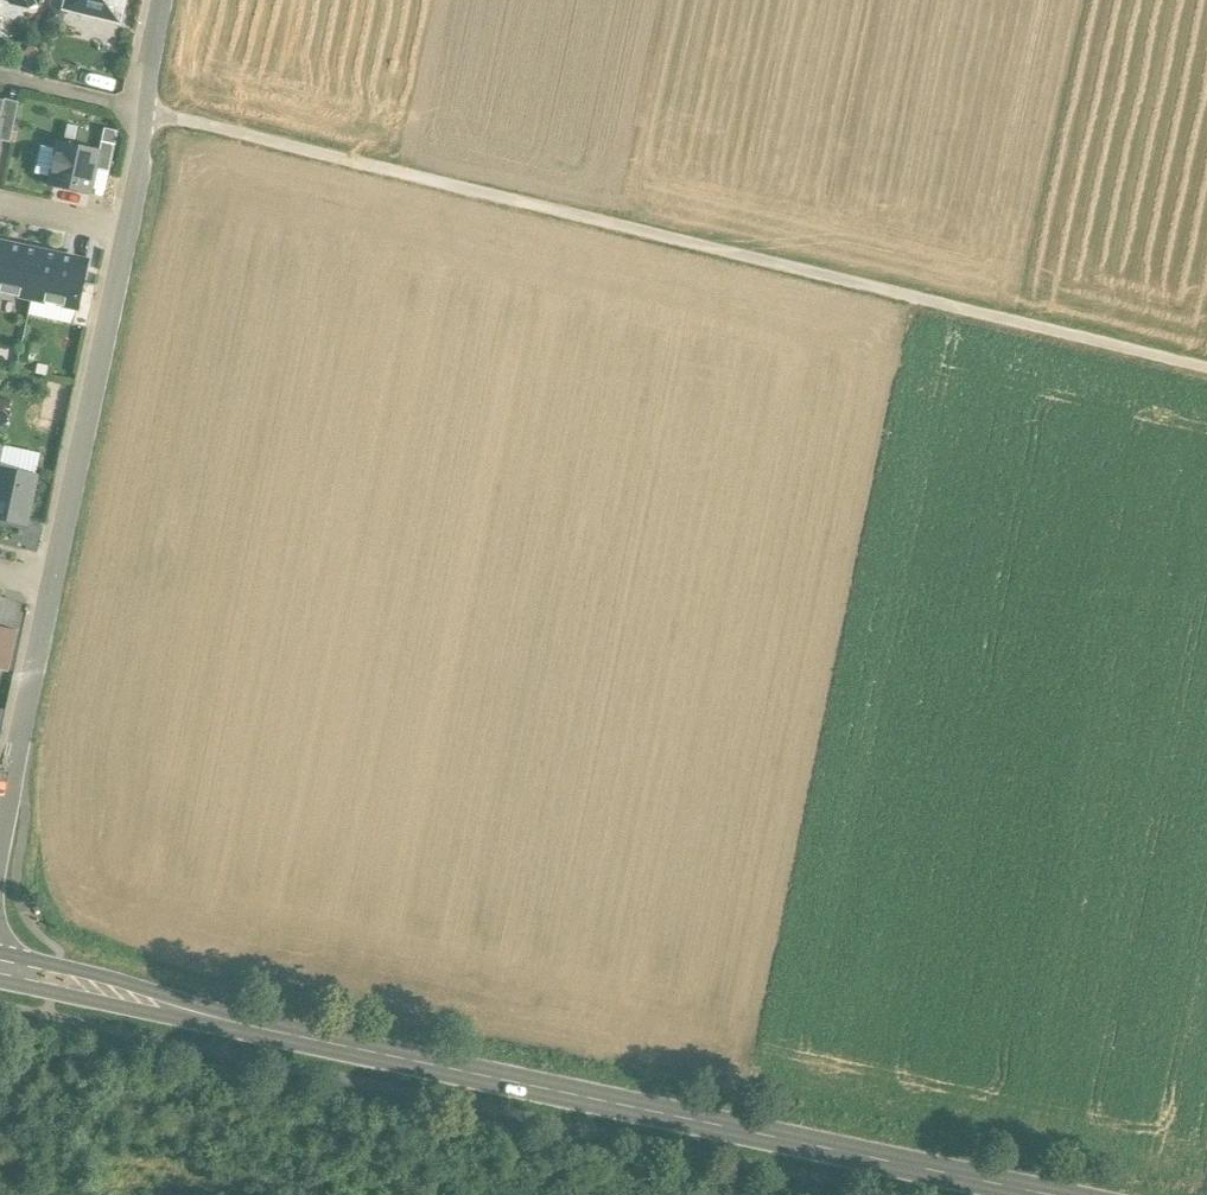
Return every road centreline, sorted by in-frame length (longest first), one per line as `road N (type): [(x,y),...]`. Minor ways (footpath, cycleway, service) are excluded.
road 1 (track): [(1206,372),(141,110)]
road 2 (secondary): [(1044,1194),(0,970)]
road 3 (residential): [(48,580),(120,232)]
road 4 (residential): [(0,820),(48,580)]
road 5 (residential): [(120,232),(164,0)]
road 6 (residential): [(0,205),(120,232)]

